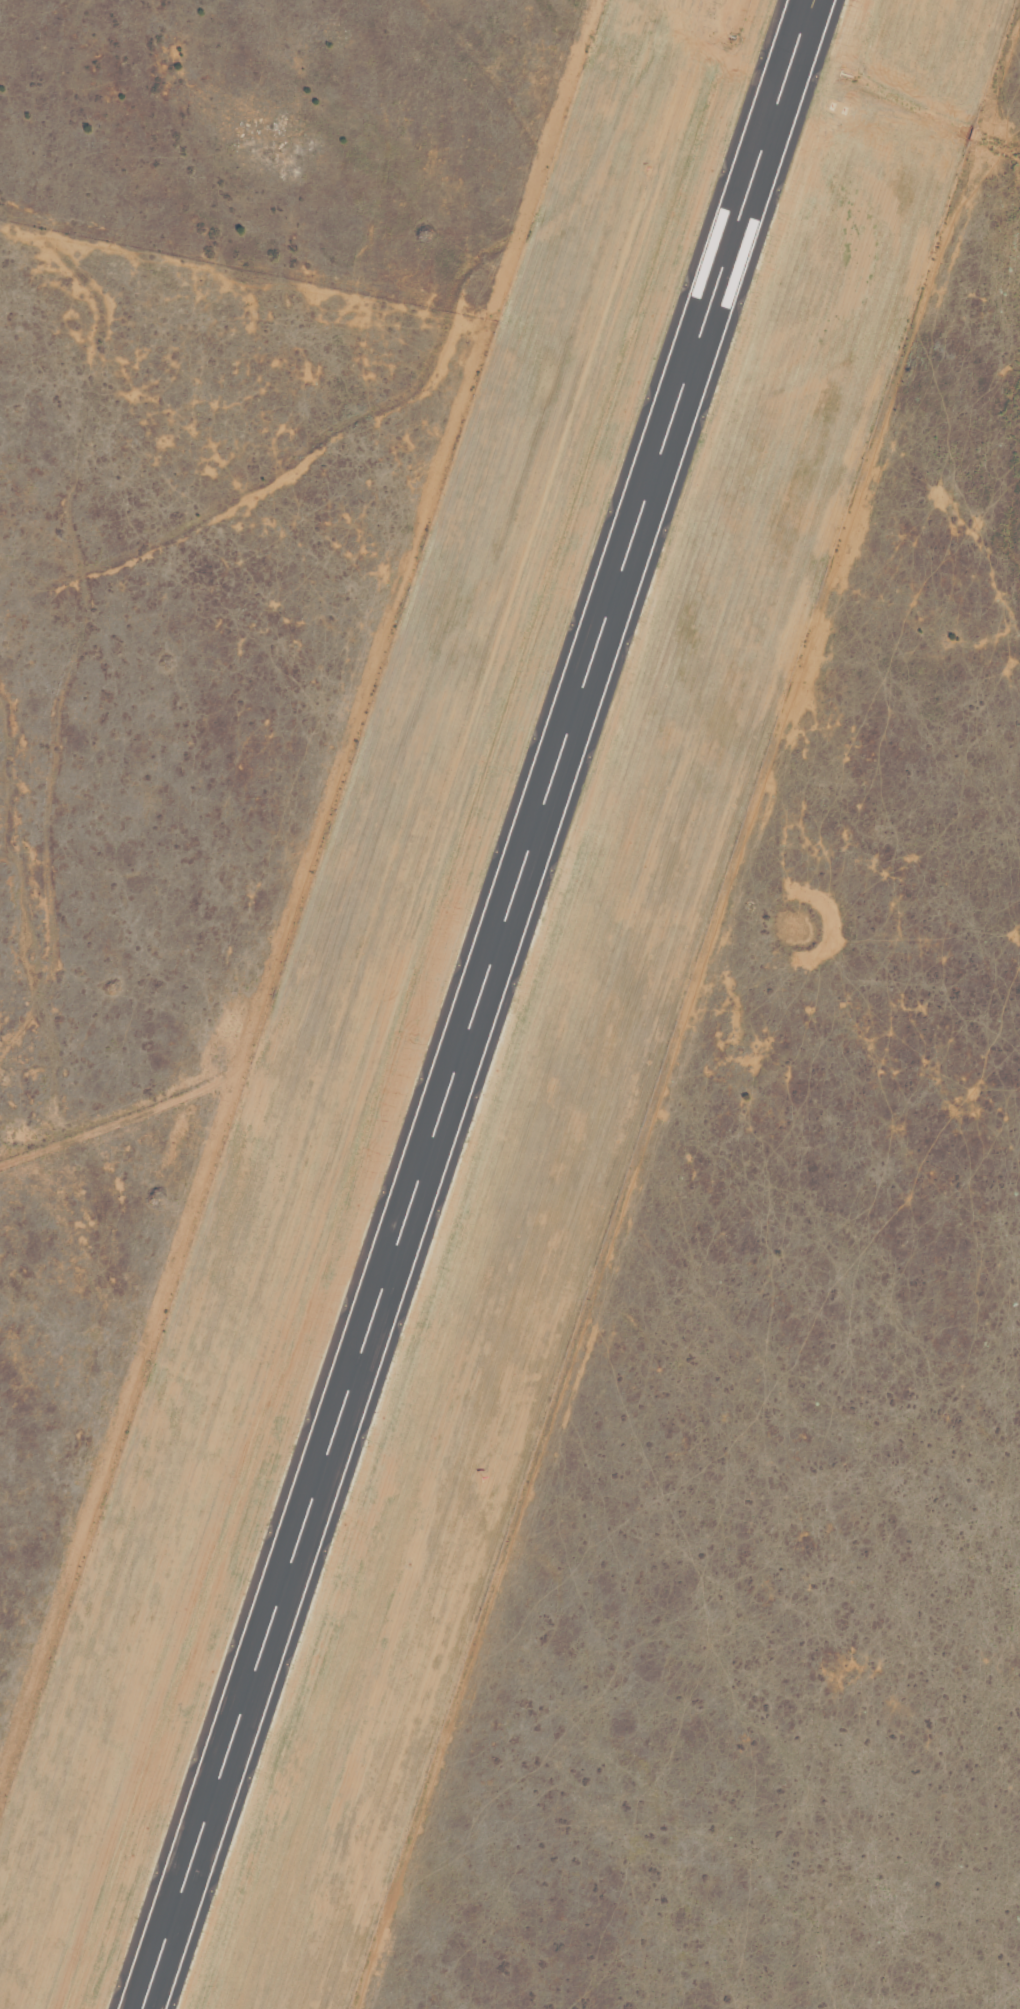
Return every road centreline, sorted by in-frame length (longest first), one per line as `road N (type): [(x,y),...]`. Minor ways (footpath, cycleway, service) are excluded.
road 1 (track): [(0,1168),(167,1114),(280,1032),(417,709),(499,555),(672,53),(845,77),(868,0)]

